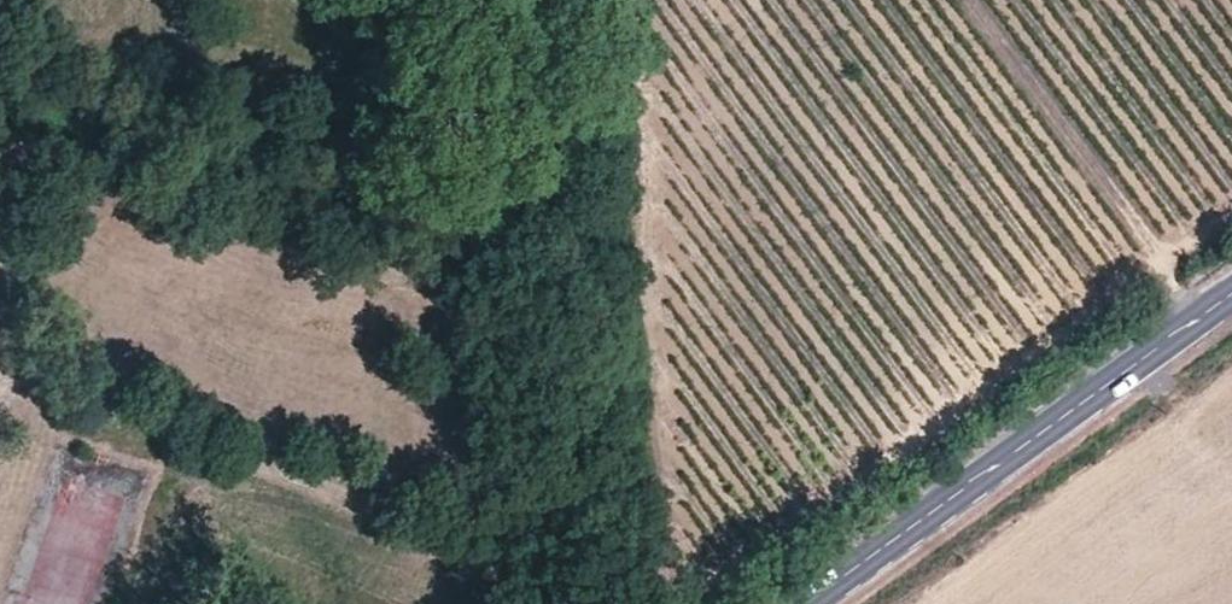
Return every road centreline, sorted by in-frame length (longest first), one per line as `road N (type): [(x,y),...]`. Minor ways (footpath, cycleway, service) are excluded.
road 1 (tertiary): [(812,603),(1231,297)]

